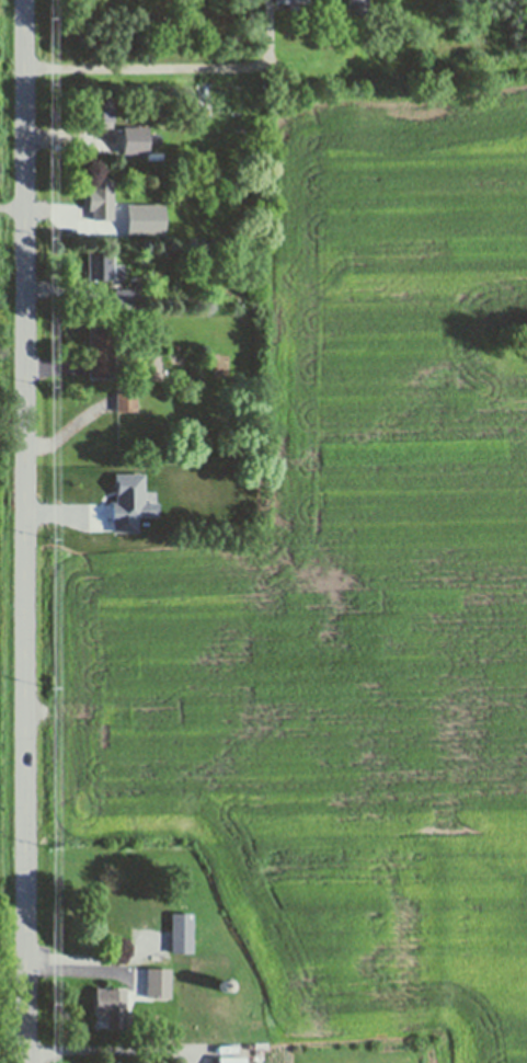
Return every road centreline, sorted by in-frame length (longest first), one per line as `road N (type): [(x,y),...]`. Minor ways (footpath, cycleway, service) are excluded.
road 1 (tertiary): [(27,1062),(25,0)]

